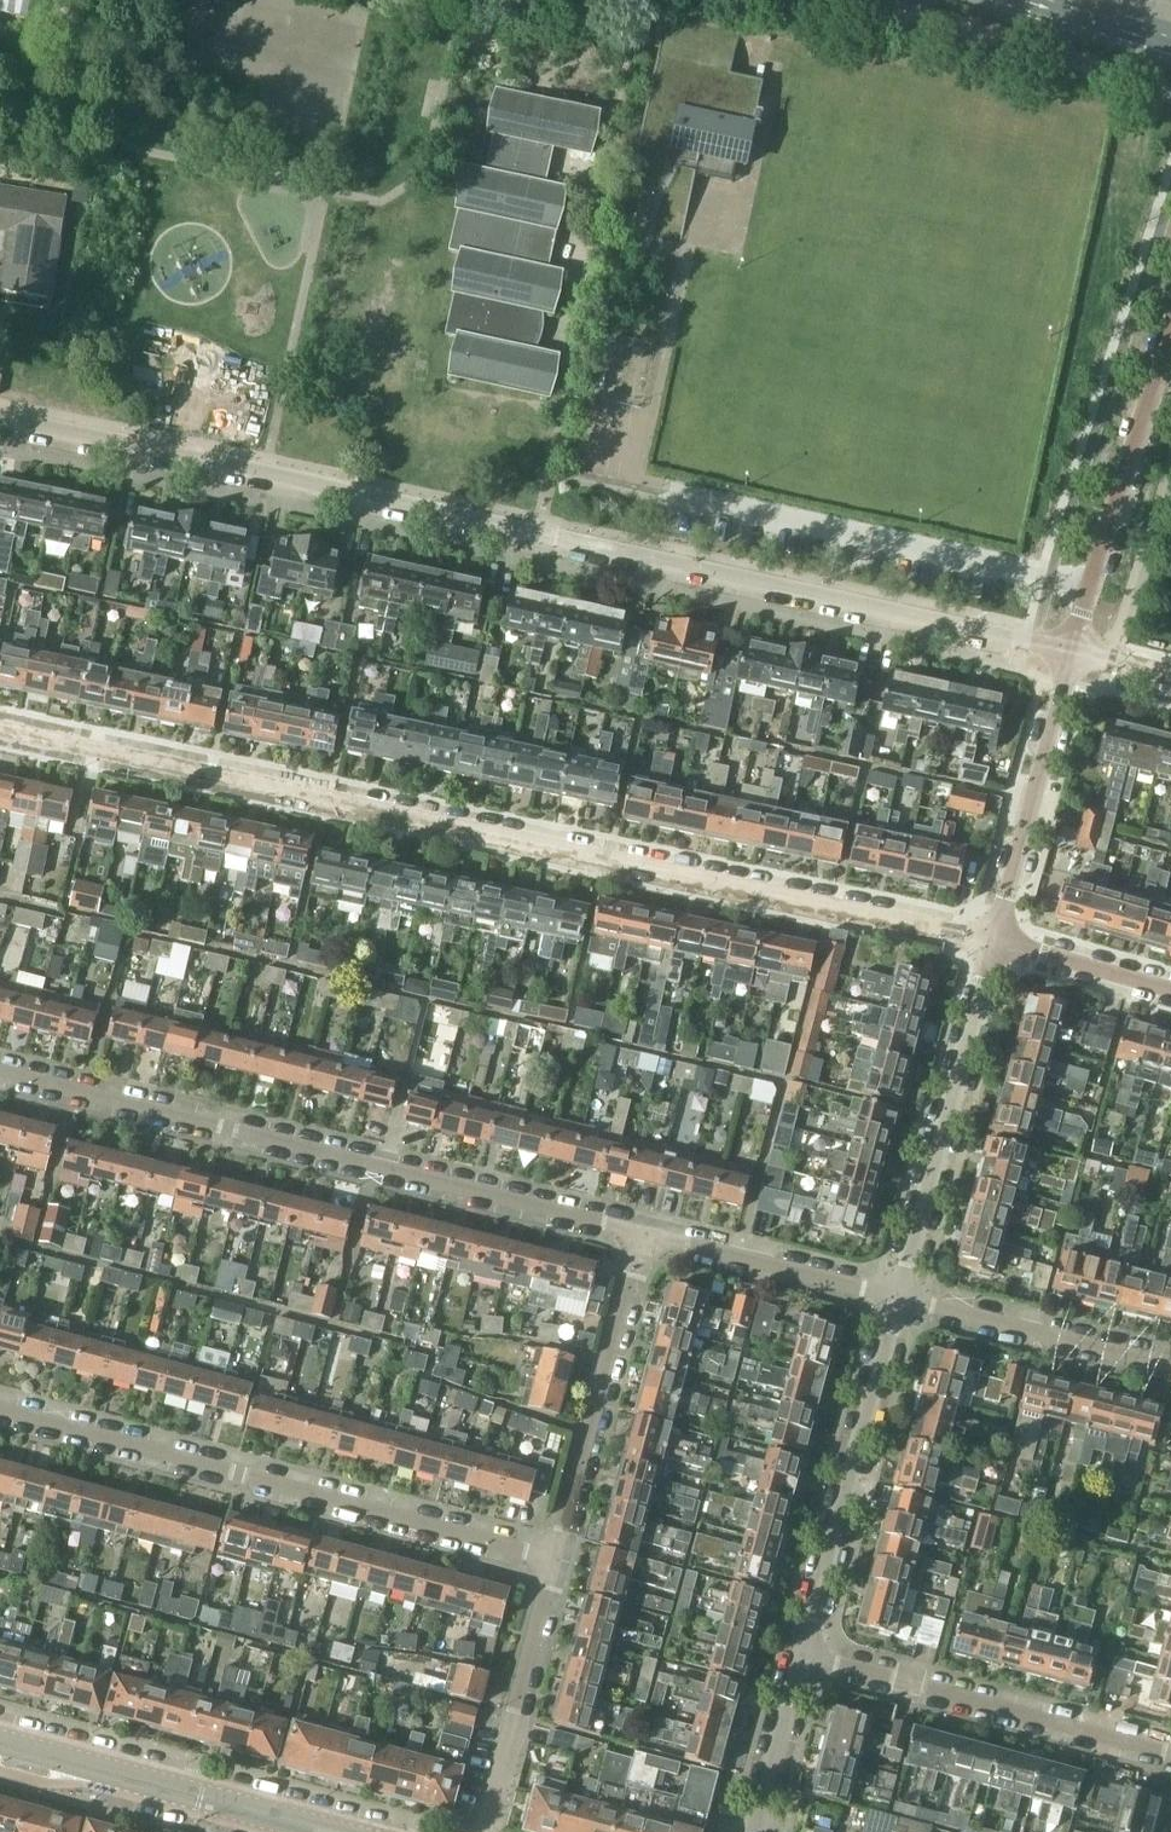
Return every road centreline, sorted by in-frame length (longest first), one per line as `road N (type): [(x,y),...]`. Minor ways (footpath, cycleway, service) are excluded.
road 1 (residential): [(1079,644),(625,544),(0,422)]
road 2 (residential): [(1002,943),(0,729)]
road 3 (residential): [(641,1234),(0,1070)]
road 4 (residential): [(553,1557),(0,1409)]
road 5 (residential): [(1170,1753),(800,1655)]
road 6 (residential): [(800,1655),(897,1295)]
road 7 (residential): [(897,1295),(1002,943)]
road 8 (tertiary): [(344,1831),(0,1741)]
road 9 (residential): [(553,1557),(641,1234)]
road 10 (residential): [(1002,943),(1079,644)]
road 11 (residential): [(1170,364),(1079,644)]
road 12 (residential): [(1170,1366),(897,1295)]
road 13 (residential): [(487,1831),(553,1557)]
road 14 (residential): [(897,1295),(641,1234)]
road 15 (residential): [(753,1831),(800,1655)]
road 16 (residential): [(1170,990),(1002,943)]
road 17 (primary): [(1016,0),(1170,48)]

